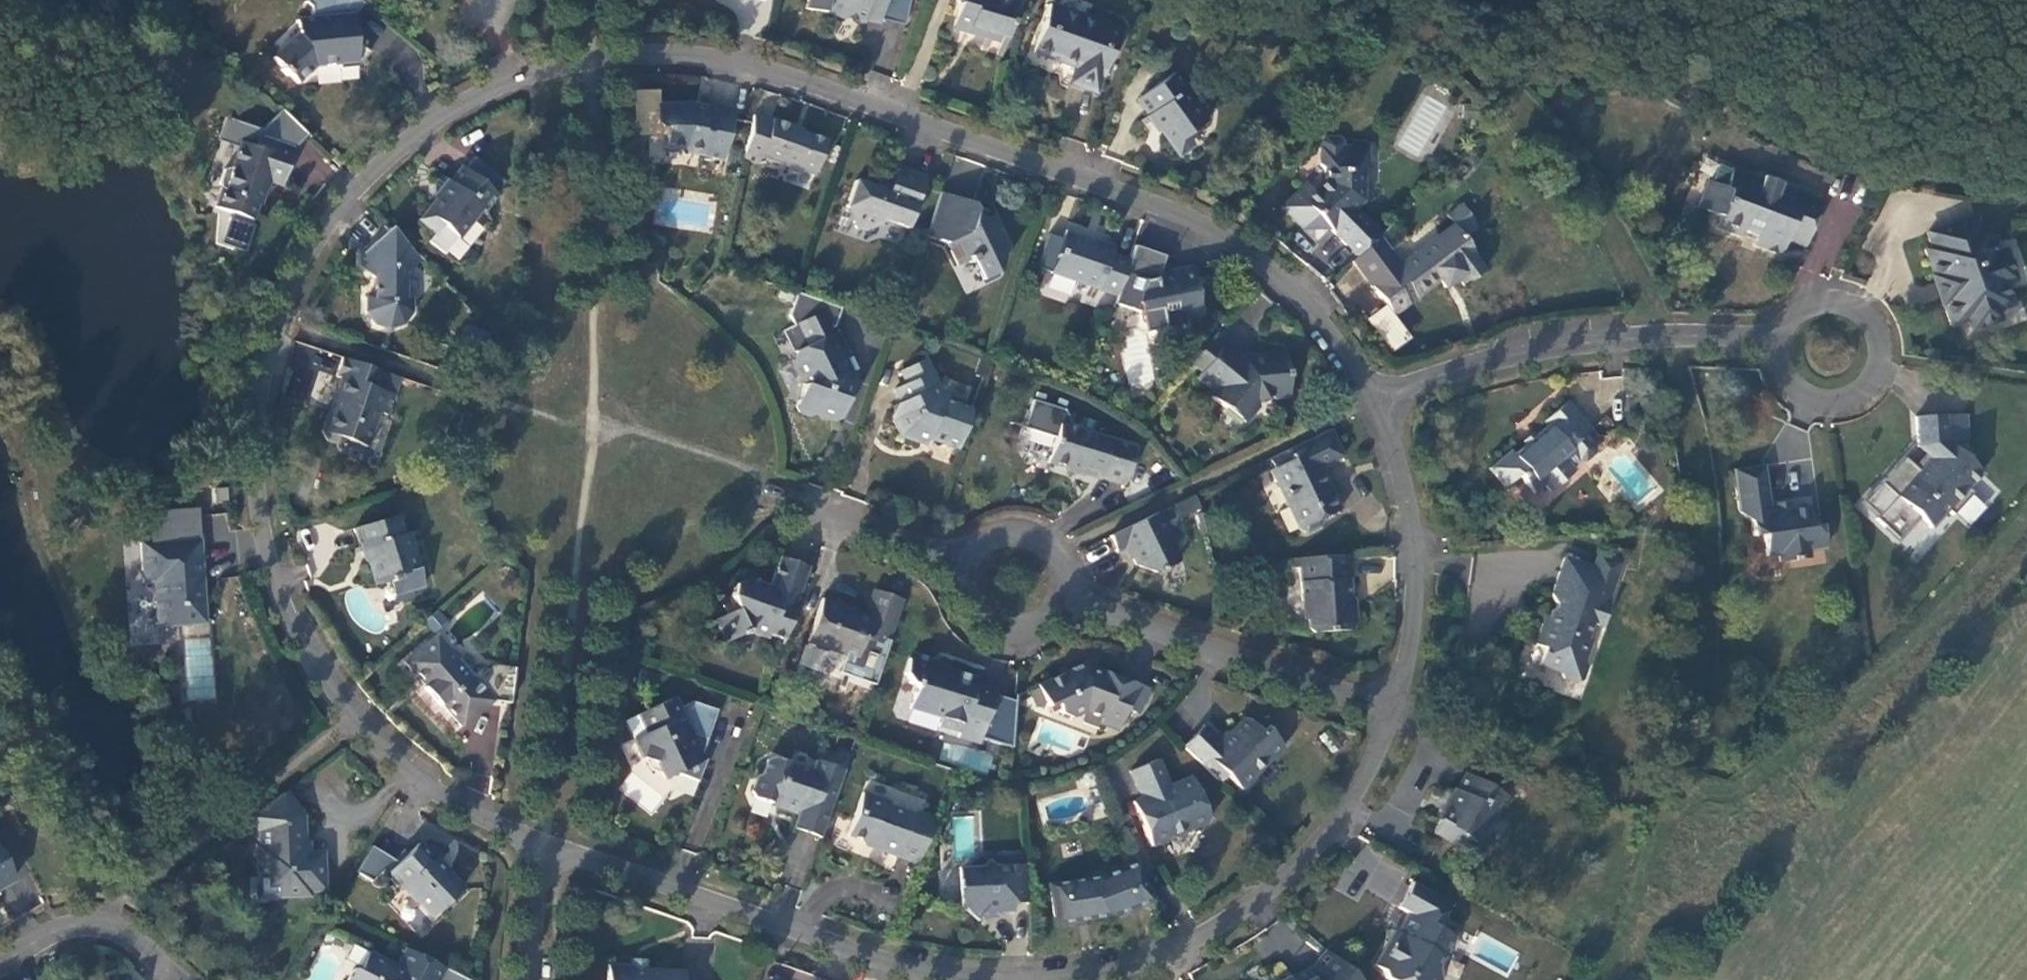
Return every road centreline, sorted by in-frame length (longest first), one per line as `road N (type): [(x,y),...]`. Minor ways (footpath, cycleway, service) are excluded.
road 1 (residential): [(1378,400),(1279,264),(1183,211),(704,44),(639,41),(521,73),(438,118),(376,170),(325,232),(279,317),(252,414),(246,472),(260,544),(333,686),(406,764),(549,840)]
road 2 (residential): [(549,840),(908,965),(1038,979)]
road 3 (residential): [(1050,979),(1139,963),(1230,924),(1299,869),(1364,785),(1393,693)]
road 4 (residential): [(1378,400),(1532,346),(1774,337)]
road 5 (residential): [(1393,693),(1067,588)]
road 6 (residential): [(1393,693),(1419,586),(1396,447),(1378,400)]
road 7 (residential): [(1774,337),(1775,372),(1797,400),(1831,409),(1864,396),(1883,365),(1878,328),(1851,302),(1833,297)]
road 8 (residential): [(976,561),(783,500)]
road 9 (residential): [(176,979),(108,926),(69,935),(0,967)]
road 10 (residential): [(976,561),(975,606),(1012,633),(1055,617),(1067,588)]
road 11 (residential): [(531,979),(549,840)]
road 12 (residential): [(1067,588),(1059,557),(1034,538),(1001,539),(976,561)]

